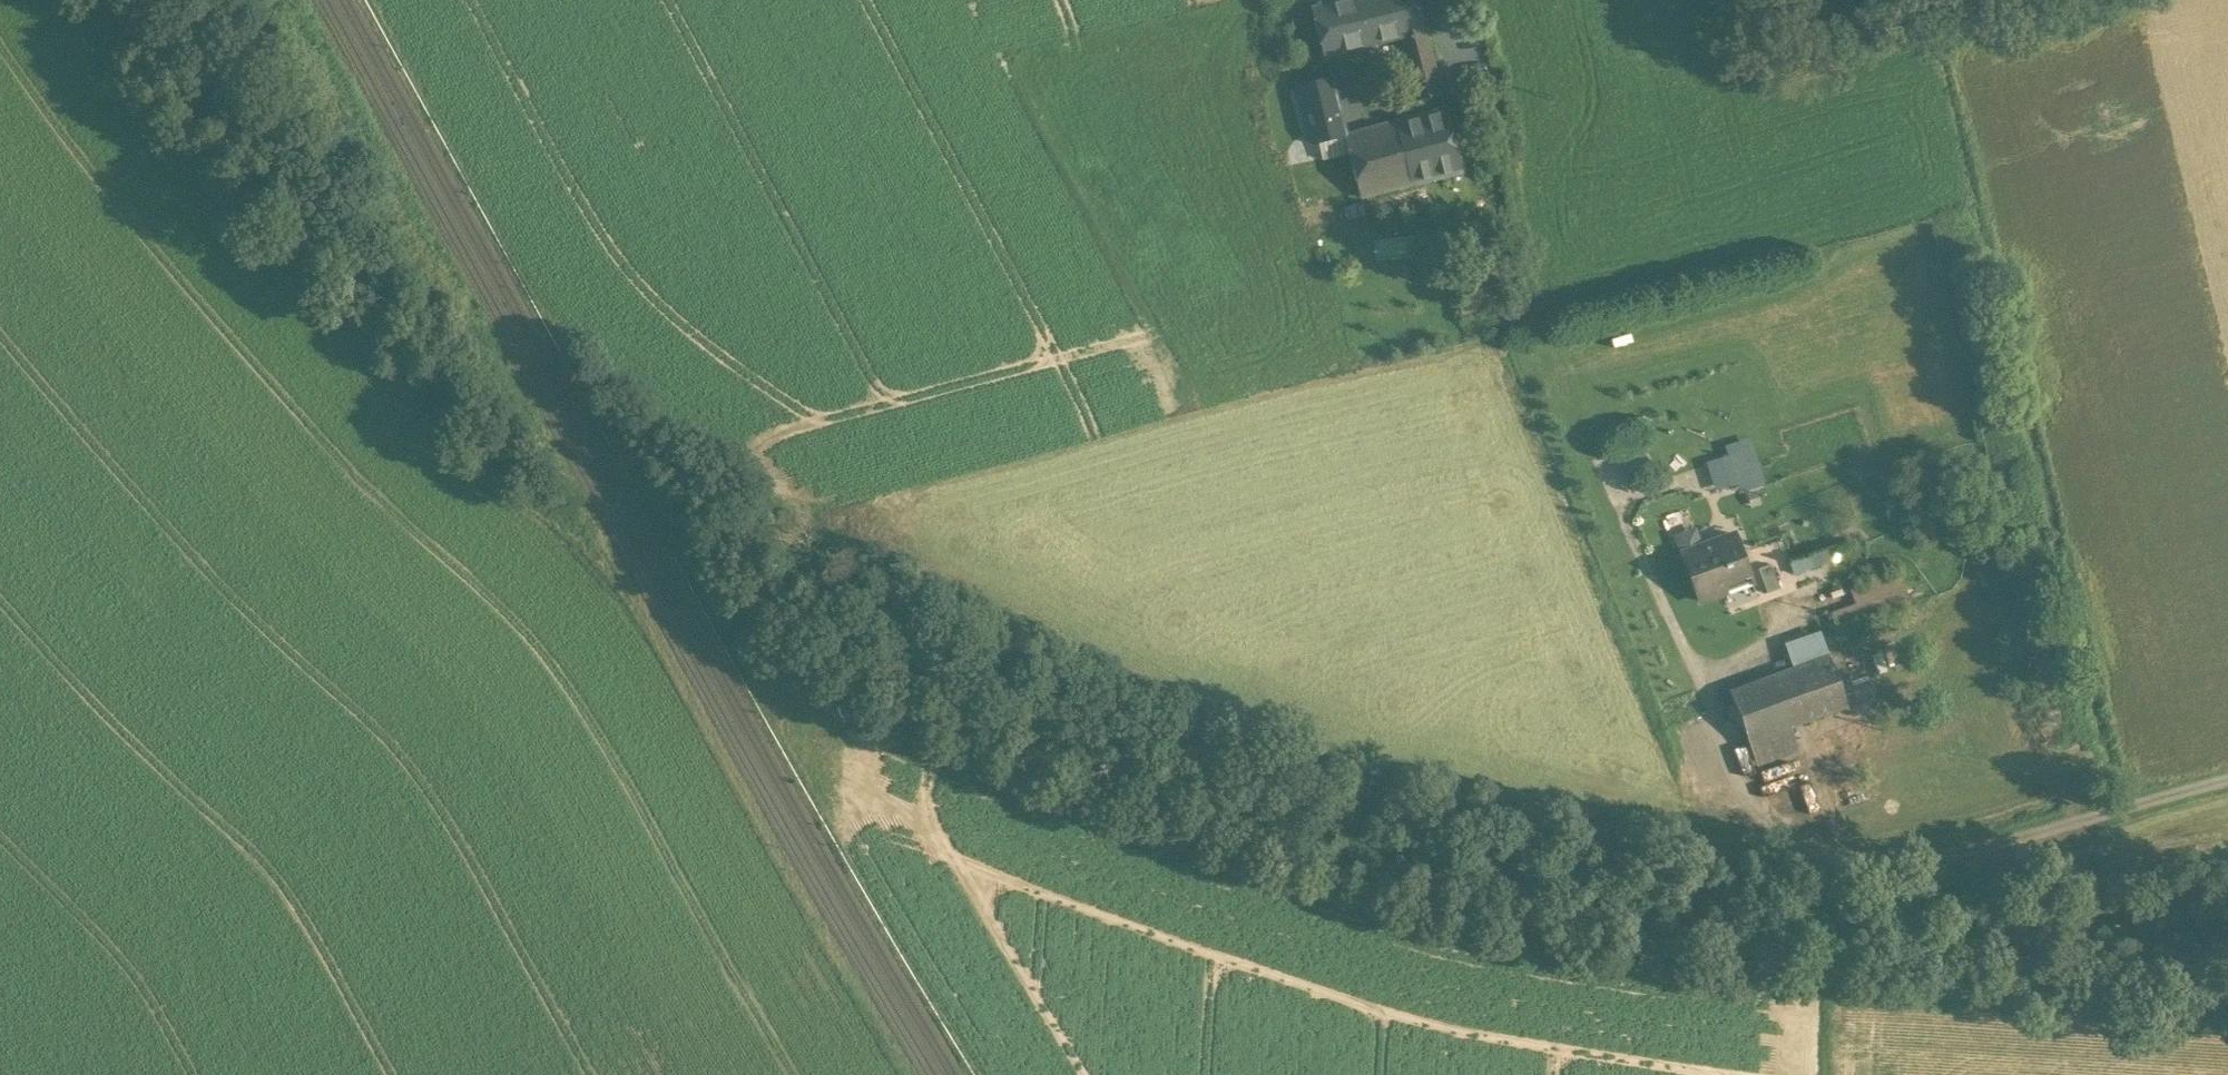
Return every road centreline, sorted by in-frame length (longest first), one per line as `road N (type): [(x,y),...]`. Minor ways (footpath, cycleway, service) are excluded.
road 1 (track): [(2227,780),(2042,822),(1841,853),(1777,836),(1746,788),(1623,511)]

